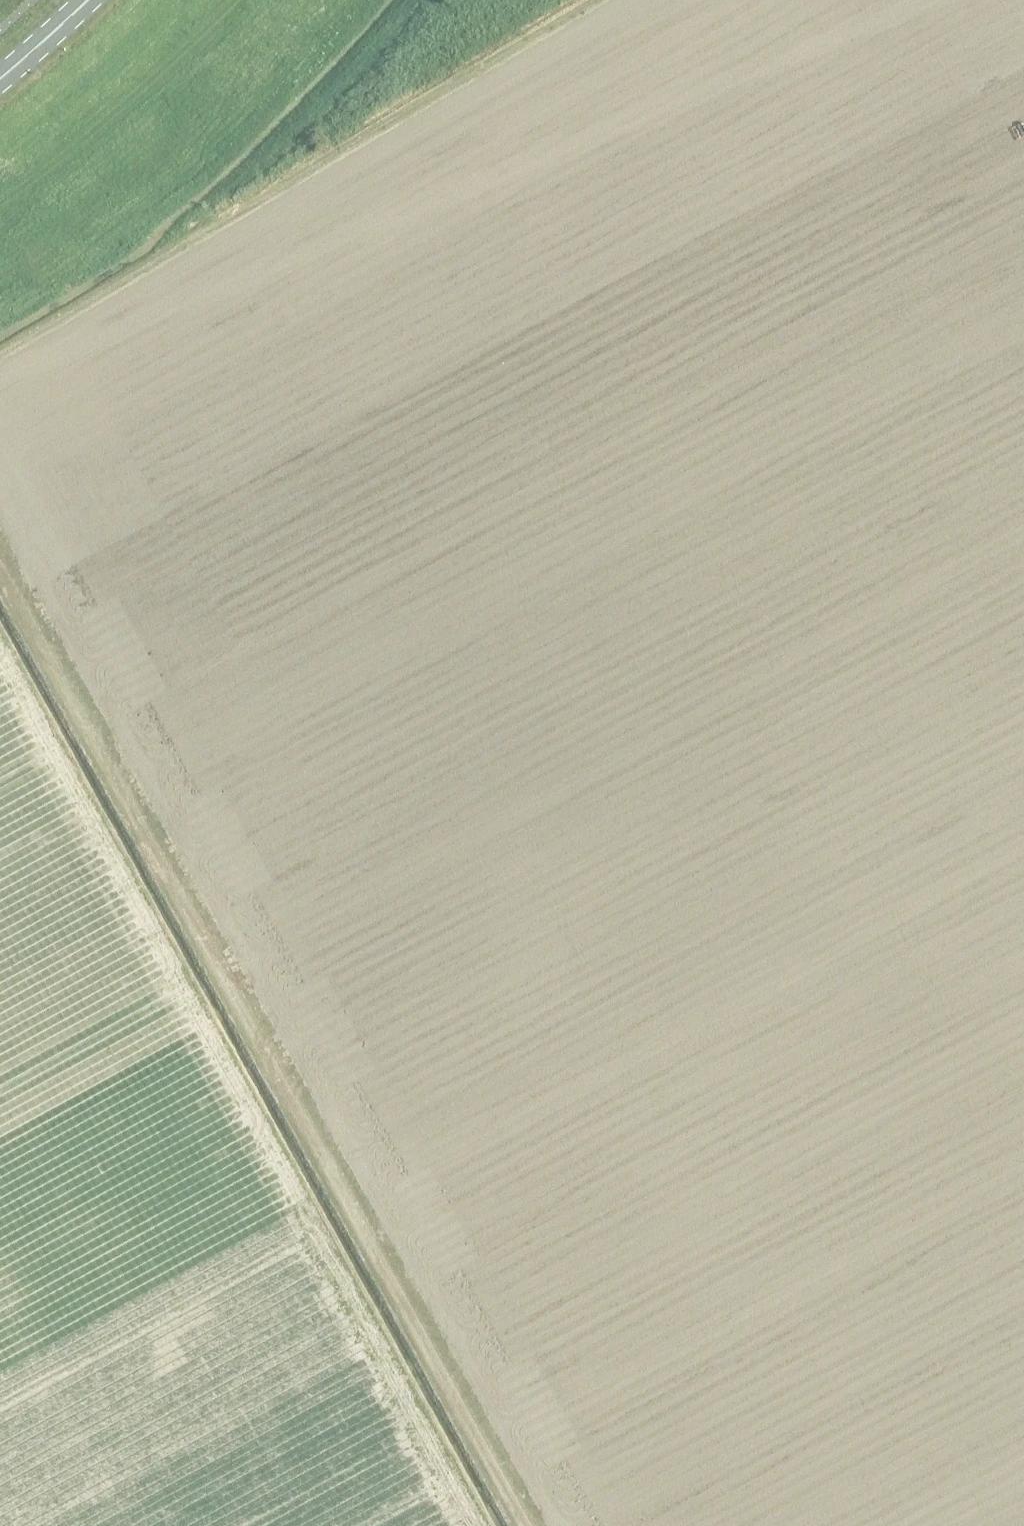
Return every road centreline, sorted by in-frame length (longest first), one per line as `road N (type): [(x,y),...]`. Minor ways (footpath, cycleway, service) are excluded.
road 1 (track): [(525,1525),(0,569)]
road 2 (track): [(0,664),(469,1525)]

